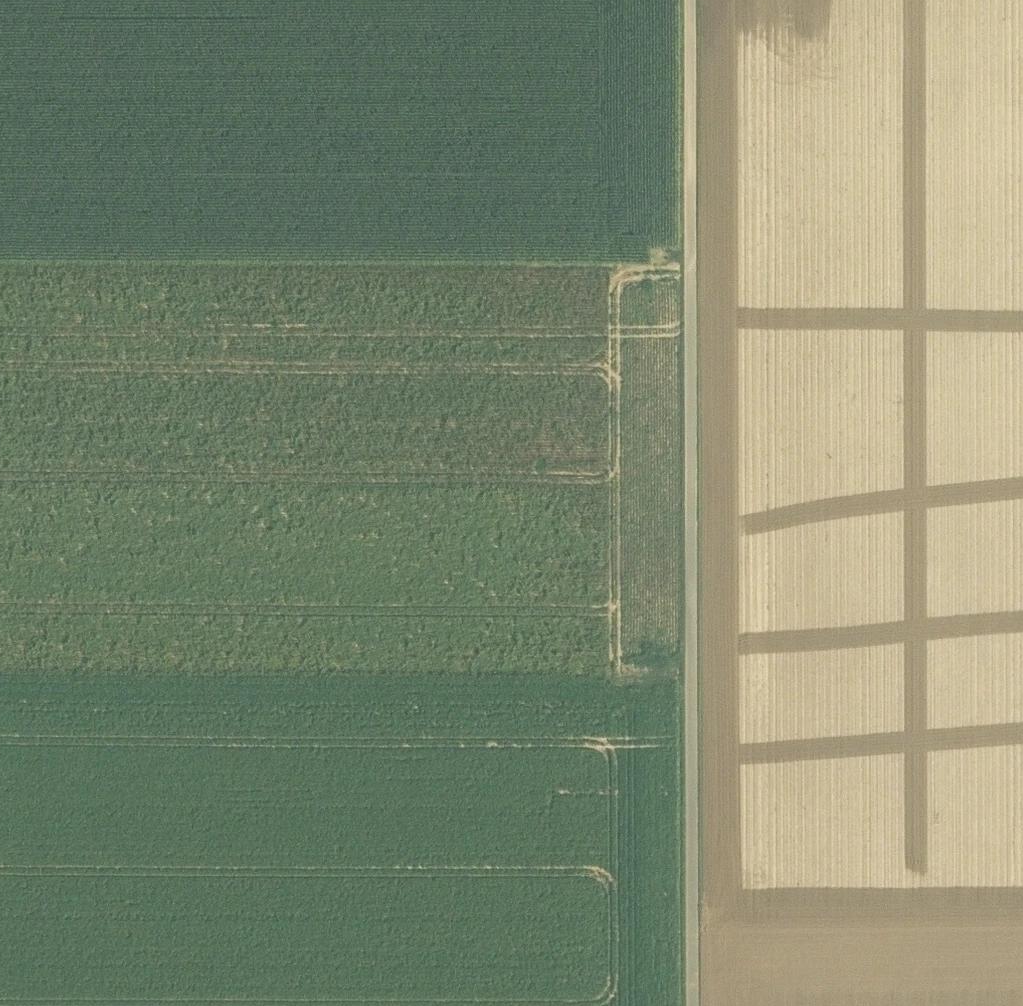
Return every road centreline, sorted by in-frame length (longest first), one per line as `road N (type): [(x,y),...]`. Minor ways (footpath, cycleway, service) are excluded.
road 1 (track): [(693,1005),(690,0)]

